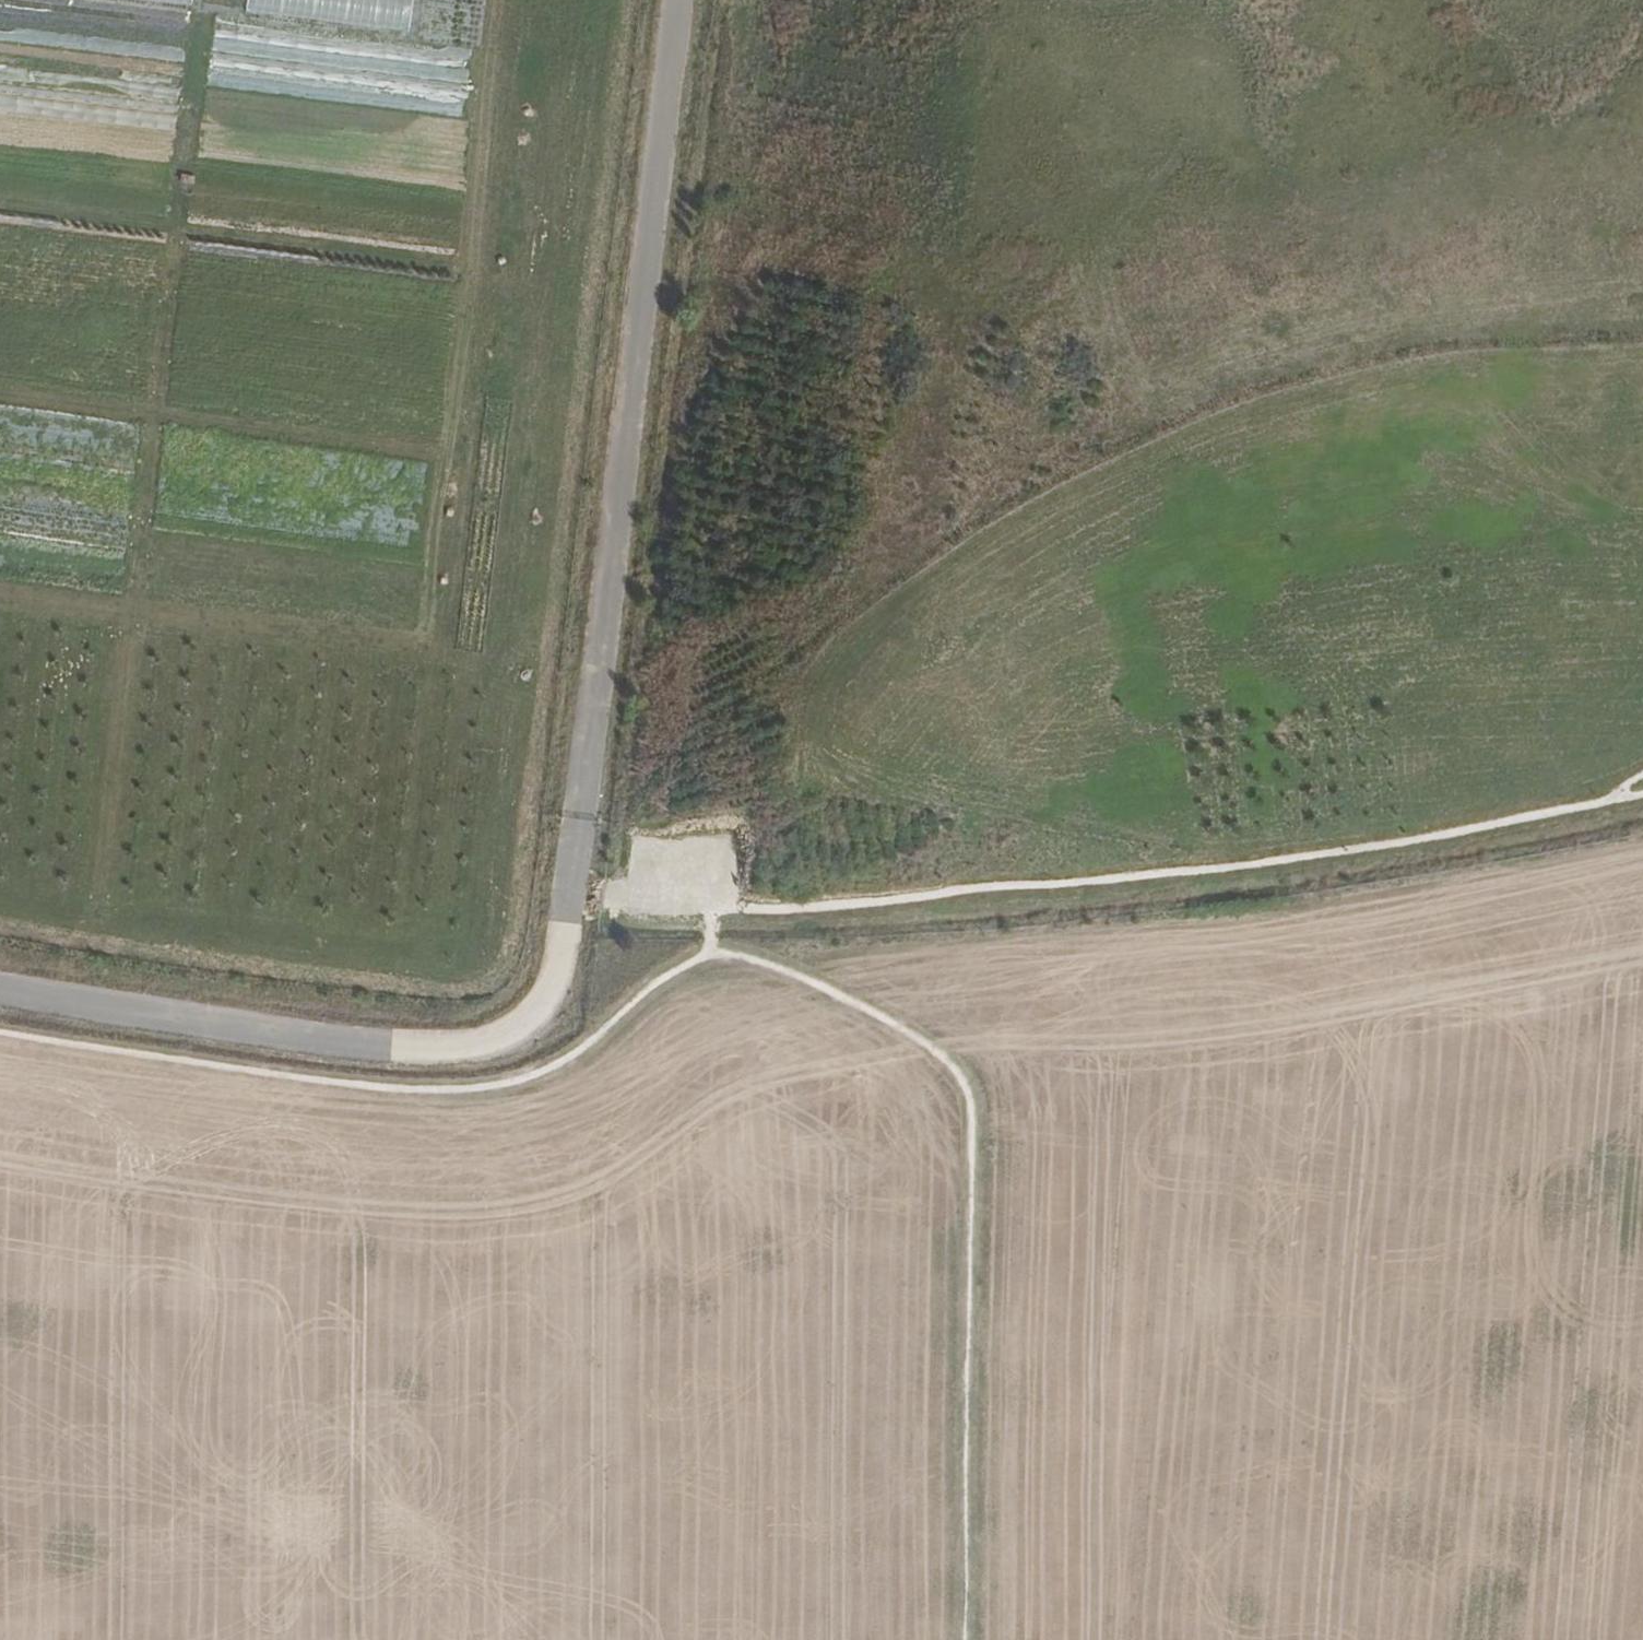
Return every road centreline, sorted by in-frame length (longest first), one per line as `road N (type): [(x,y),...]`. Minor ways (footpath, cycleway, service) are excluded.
road 1 (unclassified): [(678,0),(566,946),(558,996),(539,1025),(505,1046),(412,1054),(0,994)]

